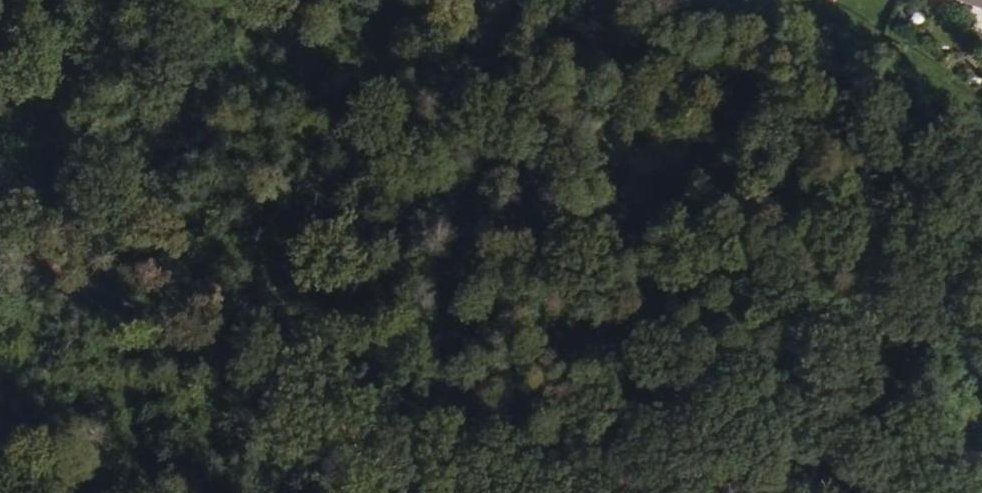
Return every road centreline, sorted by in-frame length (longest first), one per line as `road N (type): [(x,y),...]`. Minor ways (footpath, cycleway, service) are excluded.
road 1 (track): [(0,247),(452,492)]

